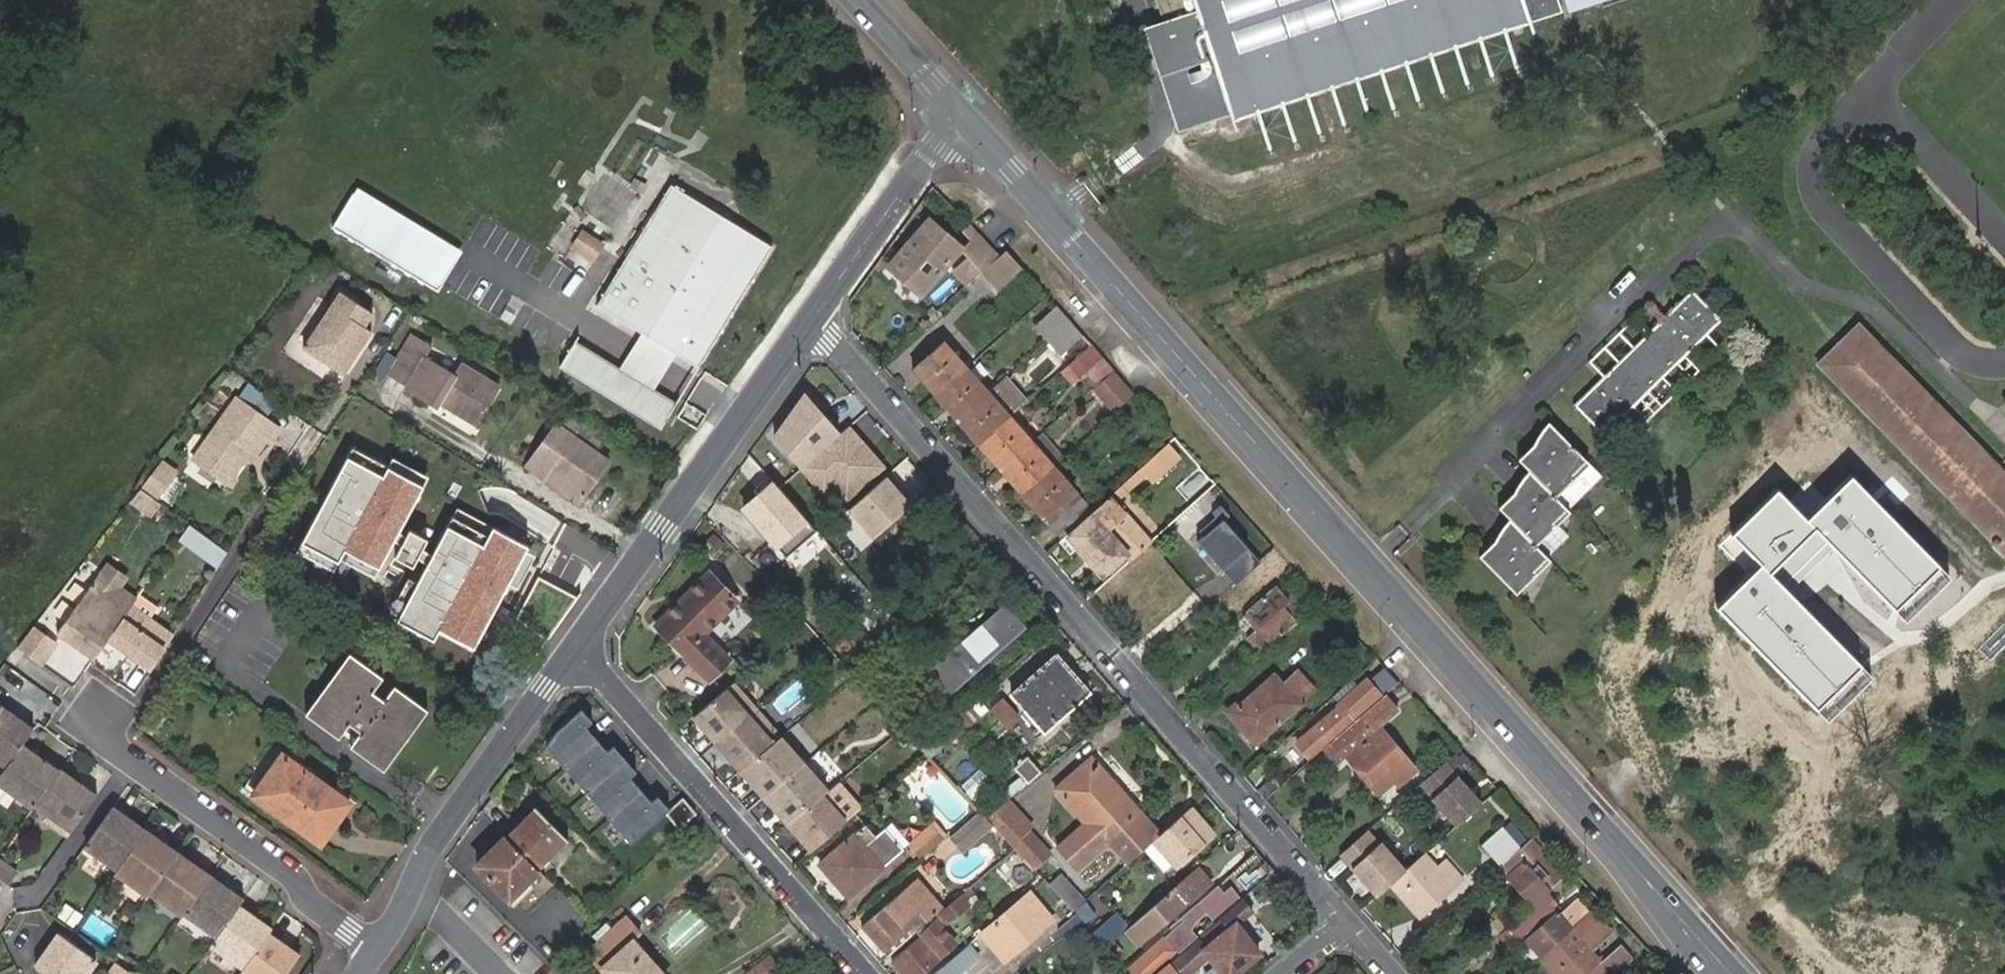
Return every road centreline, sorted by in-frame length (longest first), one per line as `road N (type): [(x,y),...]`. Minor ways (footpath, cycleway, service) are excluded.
road 1 (tertiary): [(963,118),(1724,973)]
road 2 (residential): [(1347,924),(809,321)]
road 3 (residential): [(568,655),(600,677),(863,973)]
road 4 (tertiary): [(568,655),(809,321)]
road 5 (residential): [(113,745),(313,432)]
road 6 (tertiary): [(373,952),(411,894),(430,844),(568,655)]
road 7 (residential): [(373,952),(307,902),(274,859),(113,745)]
road 8 (tertiary): [(809,321),(963,118)]
road 9 (tertiary): [(856,0),(963,118)]

